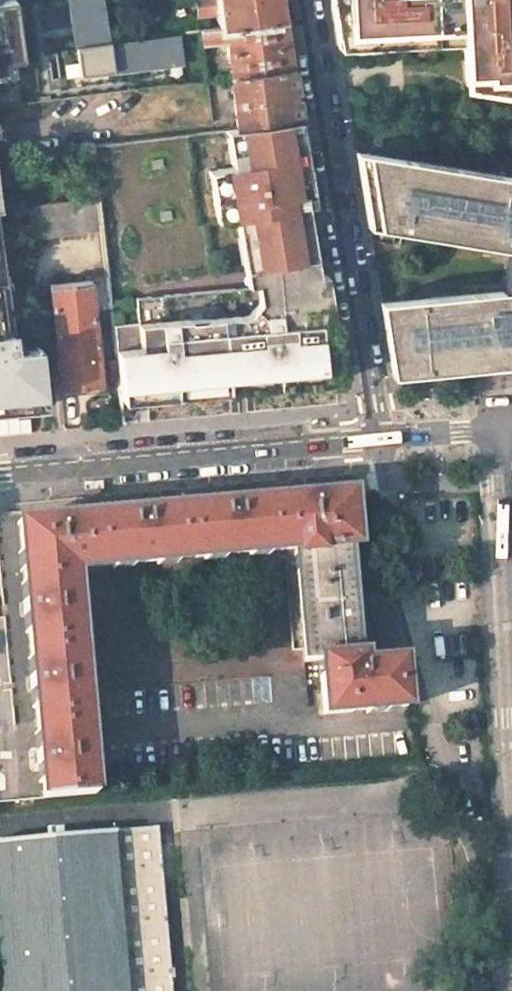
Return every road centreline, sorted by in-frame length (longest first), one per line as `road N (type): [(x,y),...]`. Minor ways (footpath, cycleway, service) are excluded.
road 1 (residential): [(301,0),(377,443)]
road 2 (residential): [(0,477),(377,443)]
road 3 (residential): [(377,443),(511,430)]
road 4 (secondary): [(511,475),(506,483),(511,600)]

